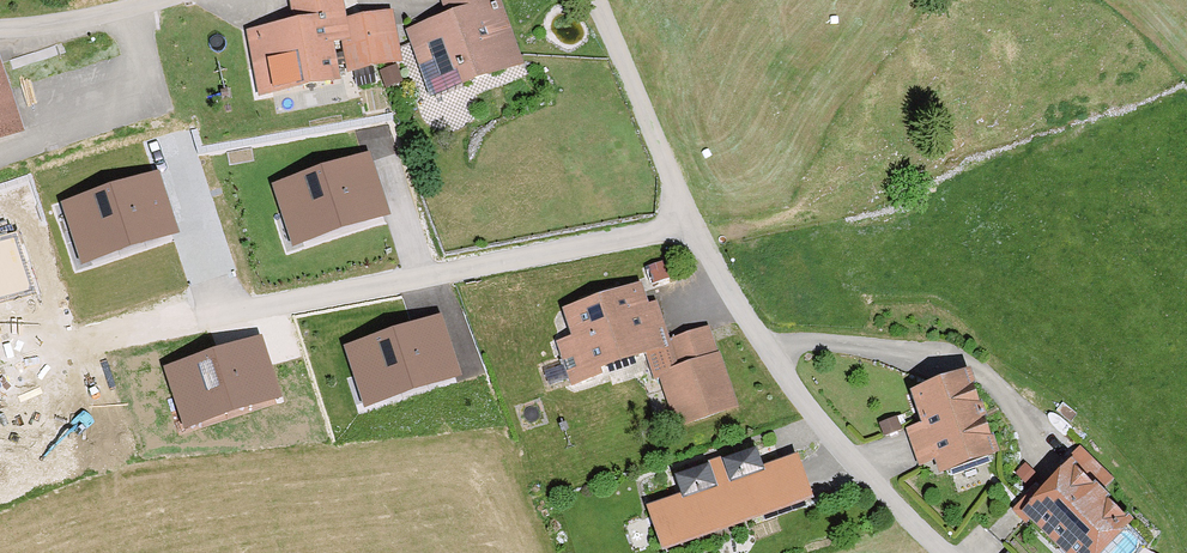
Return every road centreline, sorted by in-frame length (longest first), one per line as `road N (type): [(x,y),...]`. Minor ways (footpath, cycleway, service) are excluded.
road 1 (residential): [(598,0),(690,225),(748,322),(847,456),(945,552)]
road 2 (residential): [(0,28),(158,0)]

